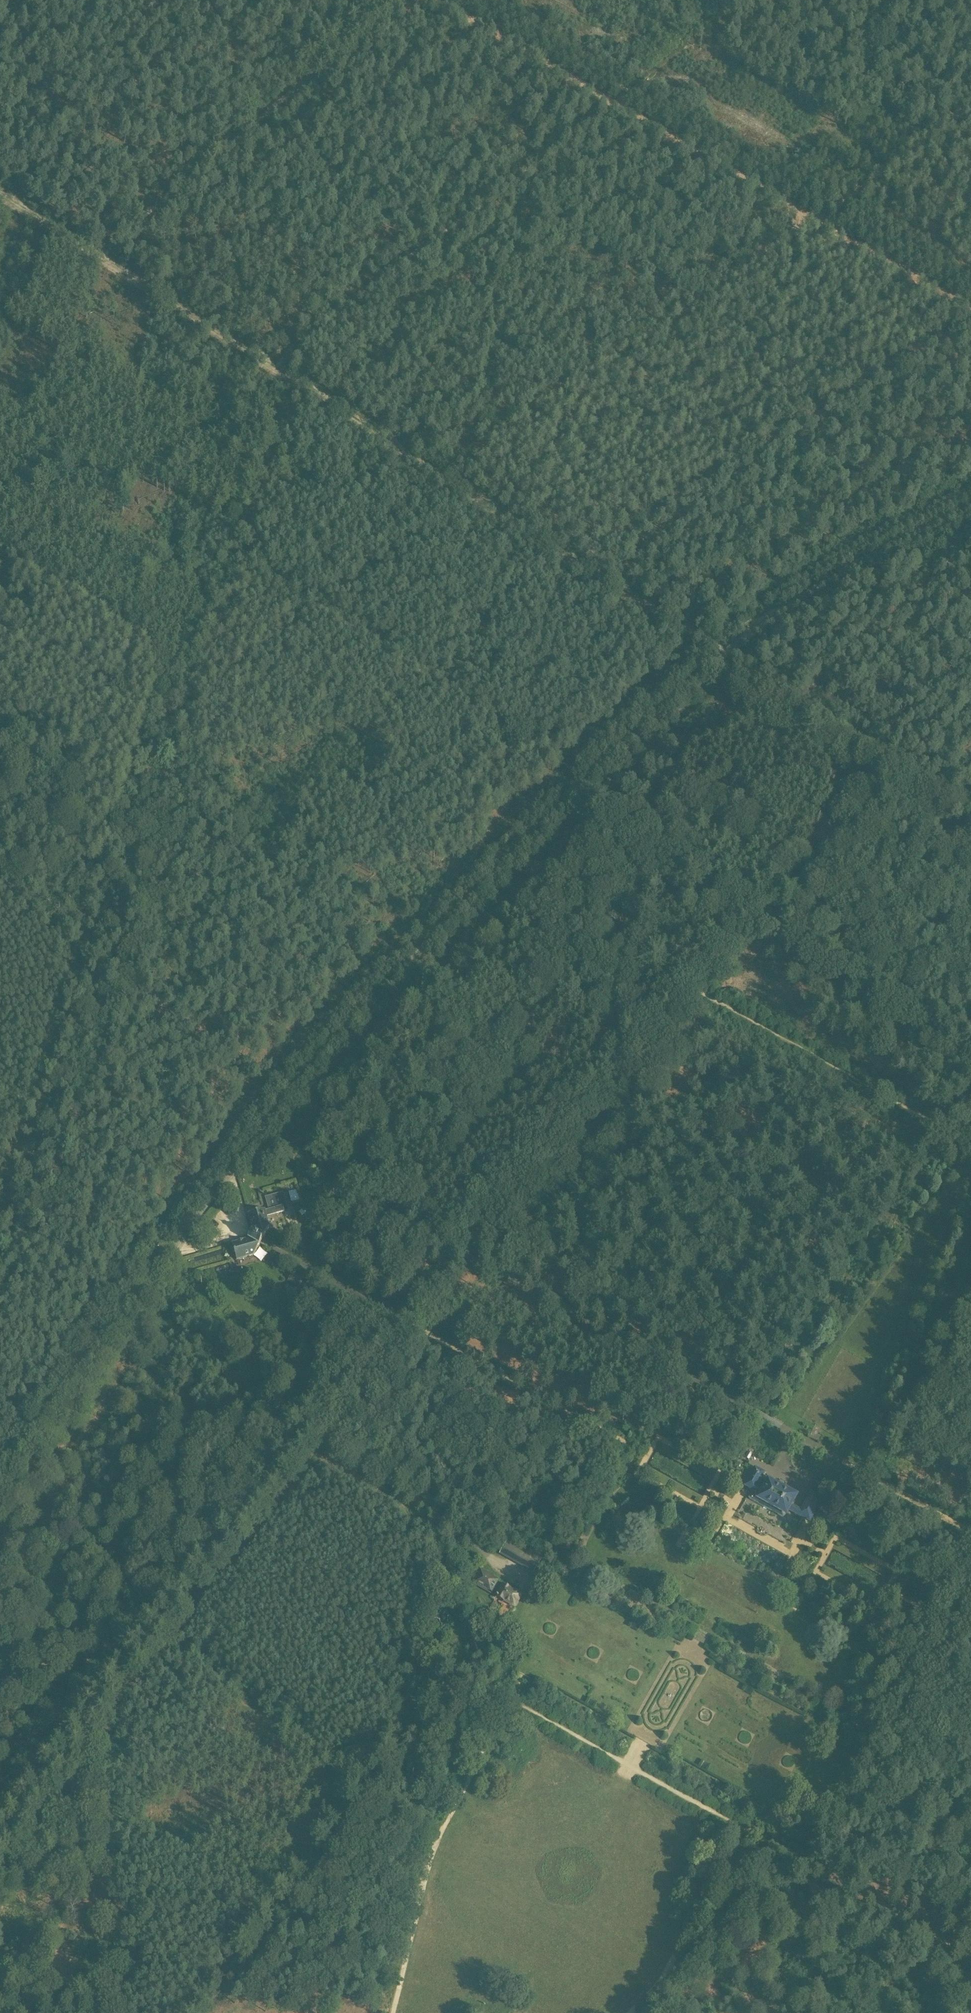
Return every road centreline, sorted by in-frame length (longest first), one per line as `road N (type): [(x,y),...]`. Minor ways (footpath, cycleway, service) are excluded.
road 1 (track): [(970,807),(0,188)]
road 2 (unclassified): [(222,1186),(343,1031),(714,661),(846,571),(970,508)]
road 3 (track): [(970,1951),(912,1926),(515,1699),(433,1850),(394,2012)]
road 4 (track): [(916,772),(752,912),(445,1253)]
road 5 (track): [(315,1425),(0,1840)]
road 6 (track): [(148,757),(0,1229)]
road 7 (track): [(573,796),(970,1051)]
road 8 (track): [(970,321),(580,560)]
road 9 (track): [(274,357),(622,88)]
road 10 (track): [(970,285),(622,88)]
road 11 (track): [(157,1632),(443,1829)]
road 12 (unclassified): [(0,1476),(173,1251)]
road 13 (track): [(622,88),(467,0)]
road 14 (track): [(657,1983),(747,1834)]
road 15 (track): [(0,538),(138,629)]
road 16 (track): [(138,629),(178,661),(148,757)]
road 17 (track): [(622,88),(744,0)]
road 18 (track): [(517,1392),(396,1319)]

